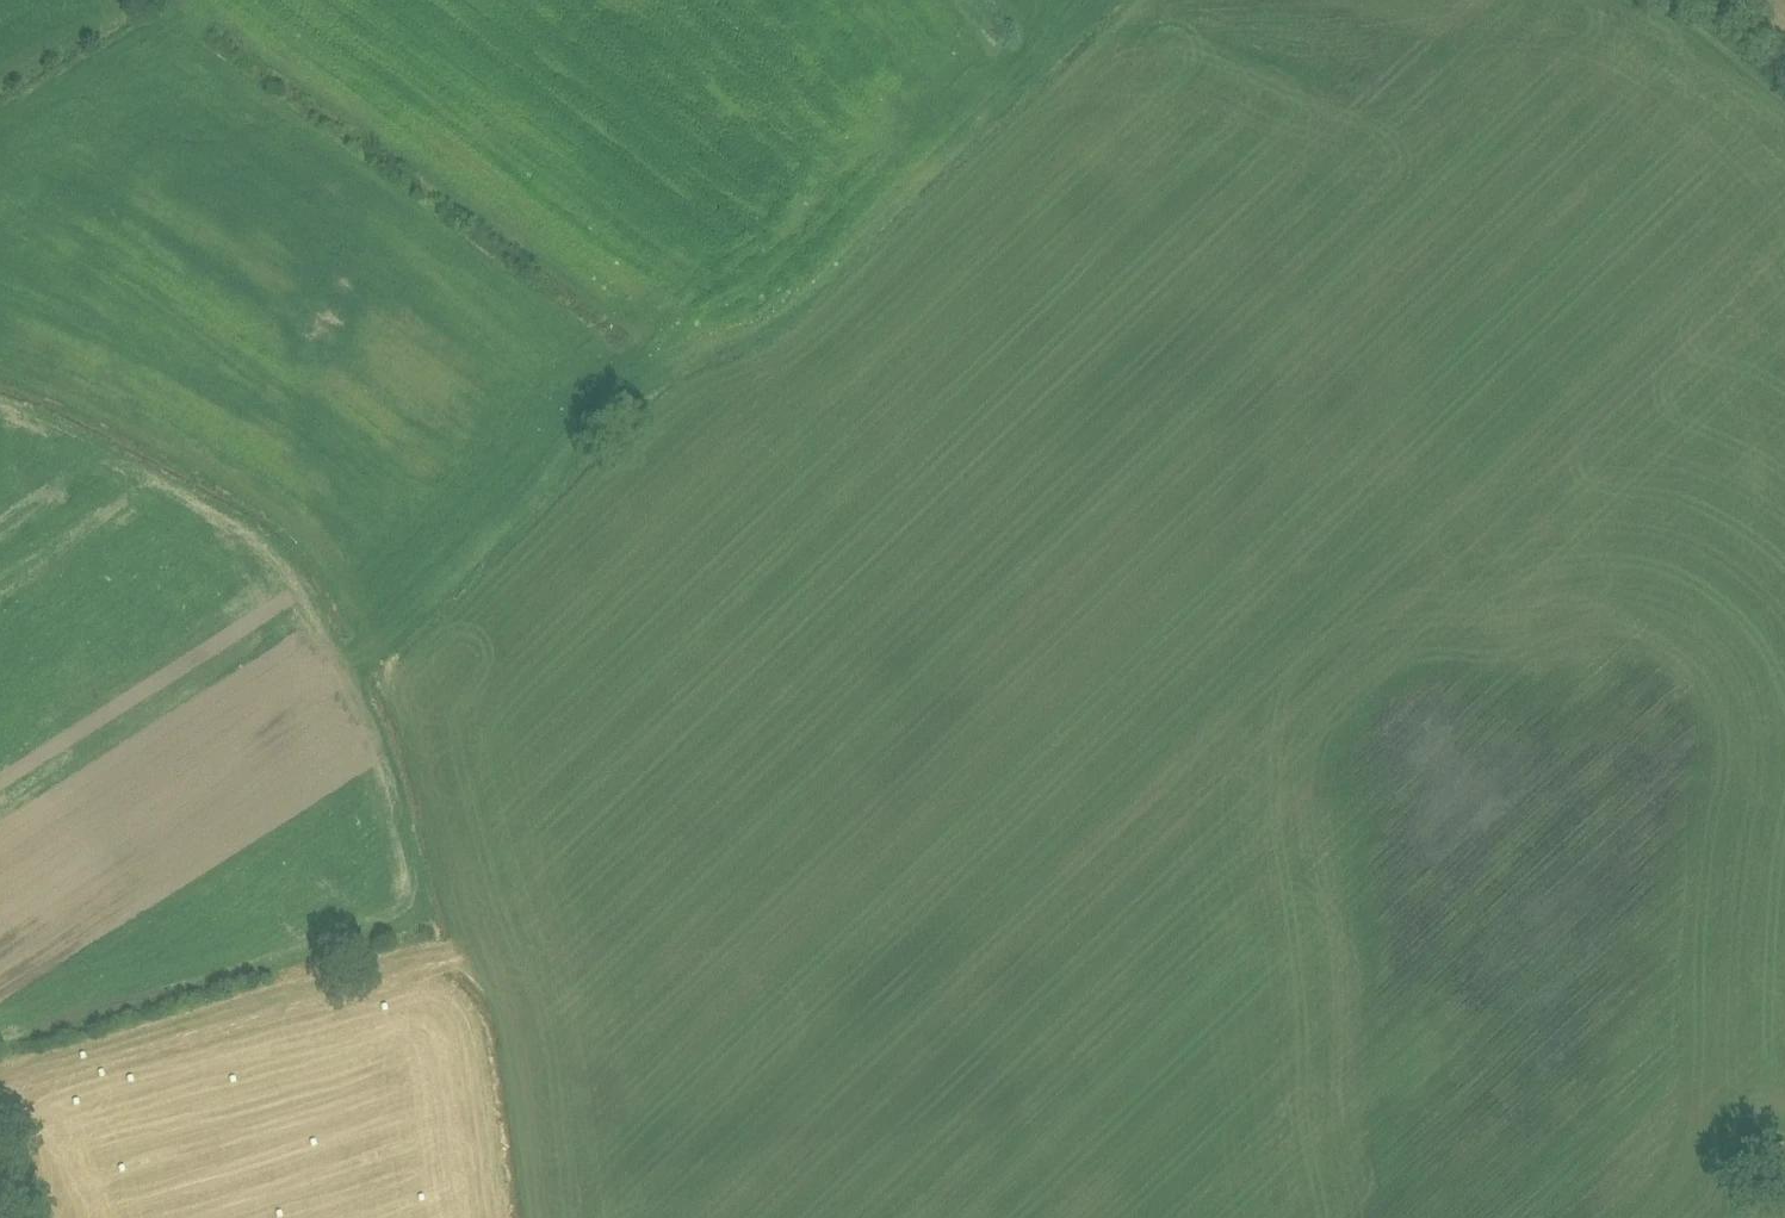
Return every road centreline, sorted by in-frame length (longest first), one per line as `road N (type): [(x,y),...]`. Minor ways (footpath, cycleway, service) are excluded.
road 1 (track): [(0,1082),(450,958),(473,962),(504,991),(513,1017),(540,1217)]

